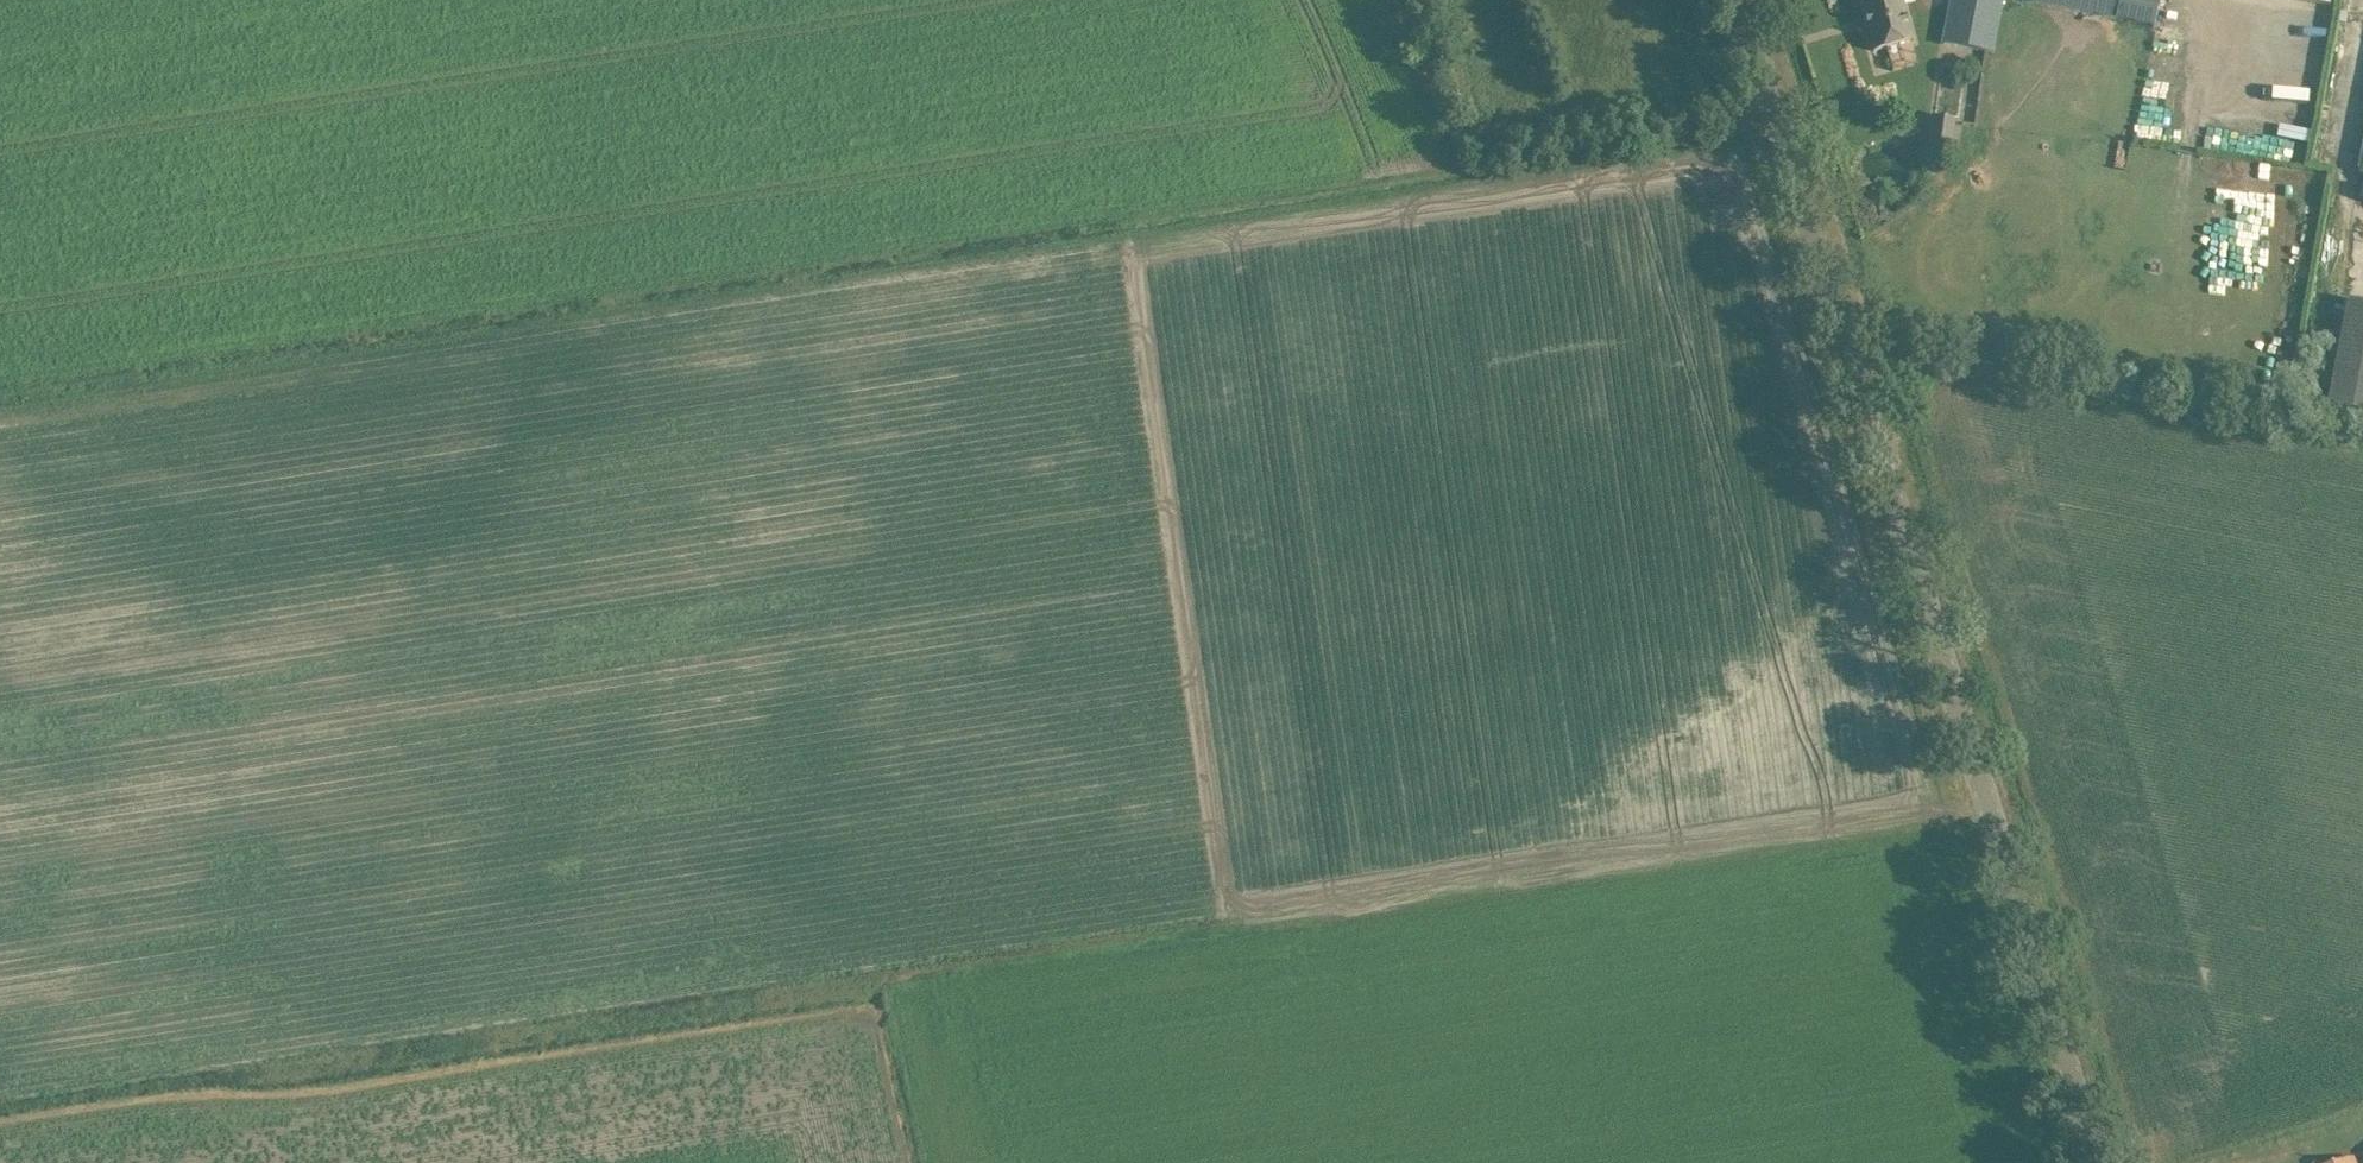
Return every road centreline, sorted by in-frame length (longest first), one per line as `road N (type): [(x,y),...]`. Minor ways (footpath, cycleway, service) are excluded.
road 1 (tertiary): [(2100,1162),(1742,0)]

